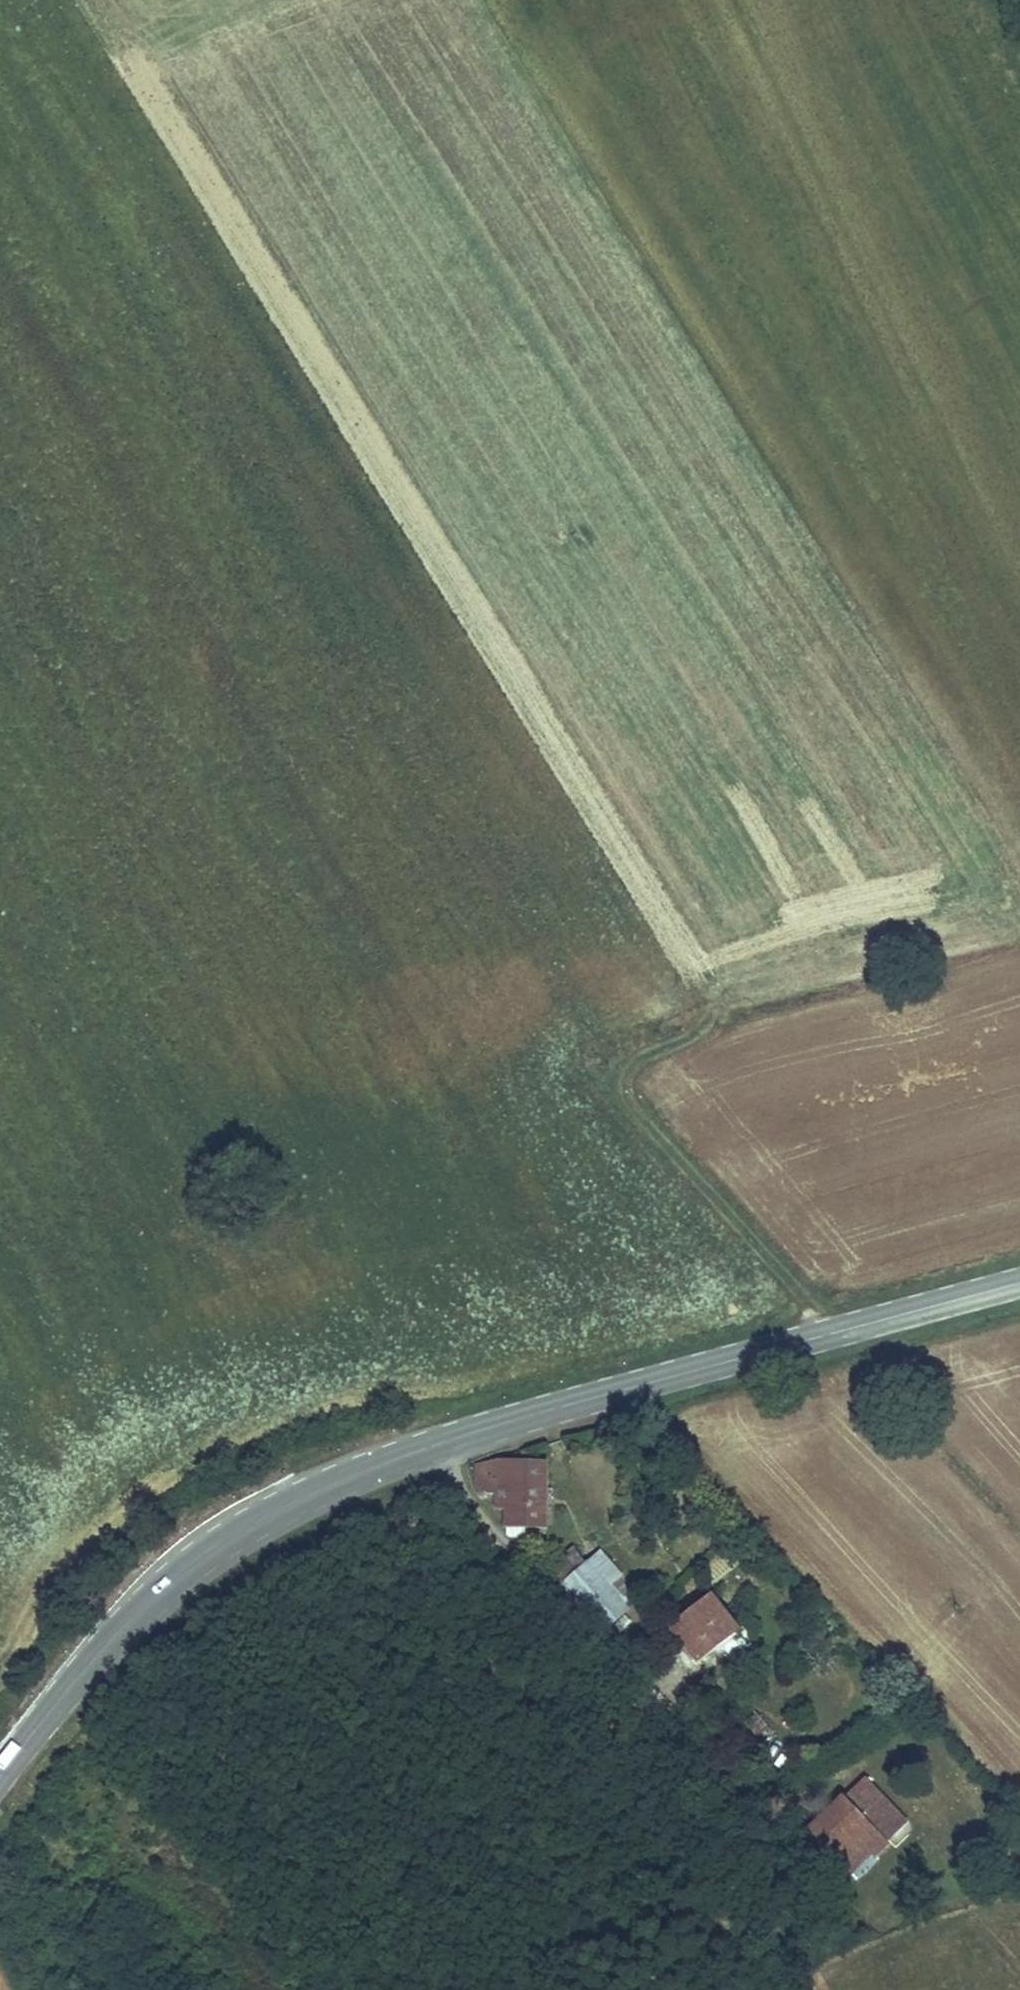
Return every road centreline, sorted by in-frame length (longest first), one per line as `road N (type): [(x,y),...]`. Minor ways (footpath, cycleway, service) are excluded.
road 1 (secondary): [(0,1774),(160,1588),(229,1537),(320,1488),(567,1404),(1019,1282)]

